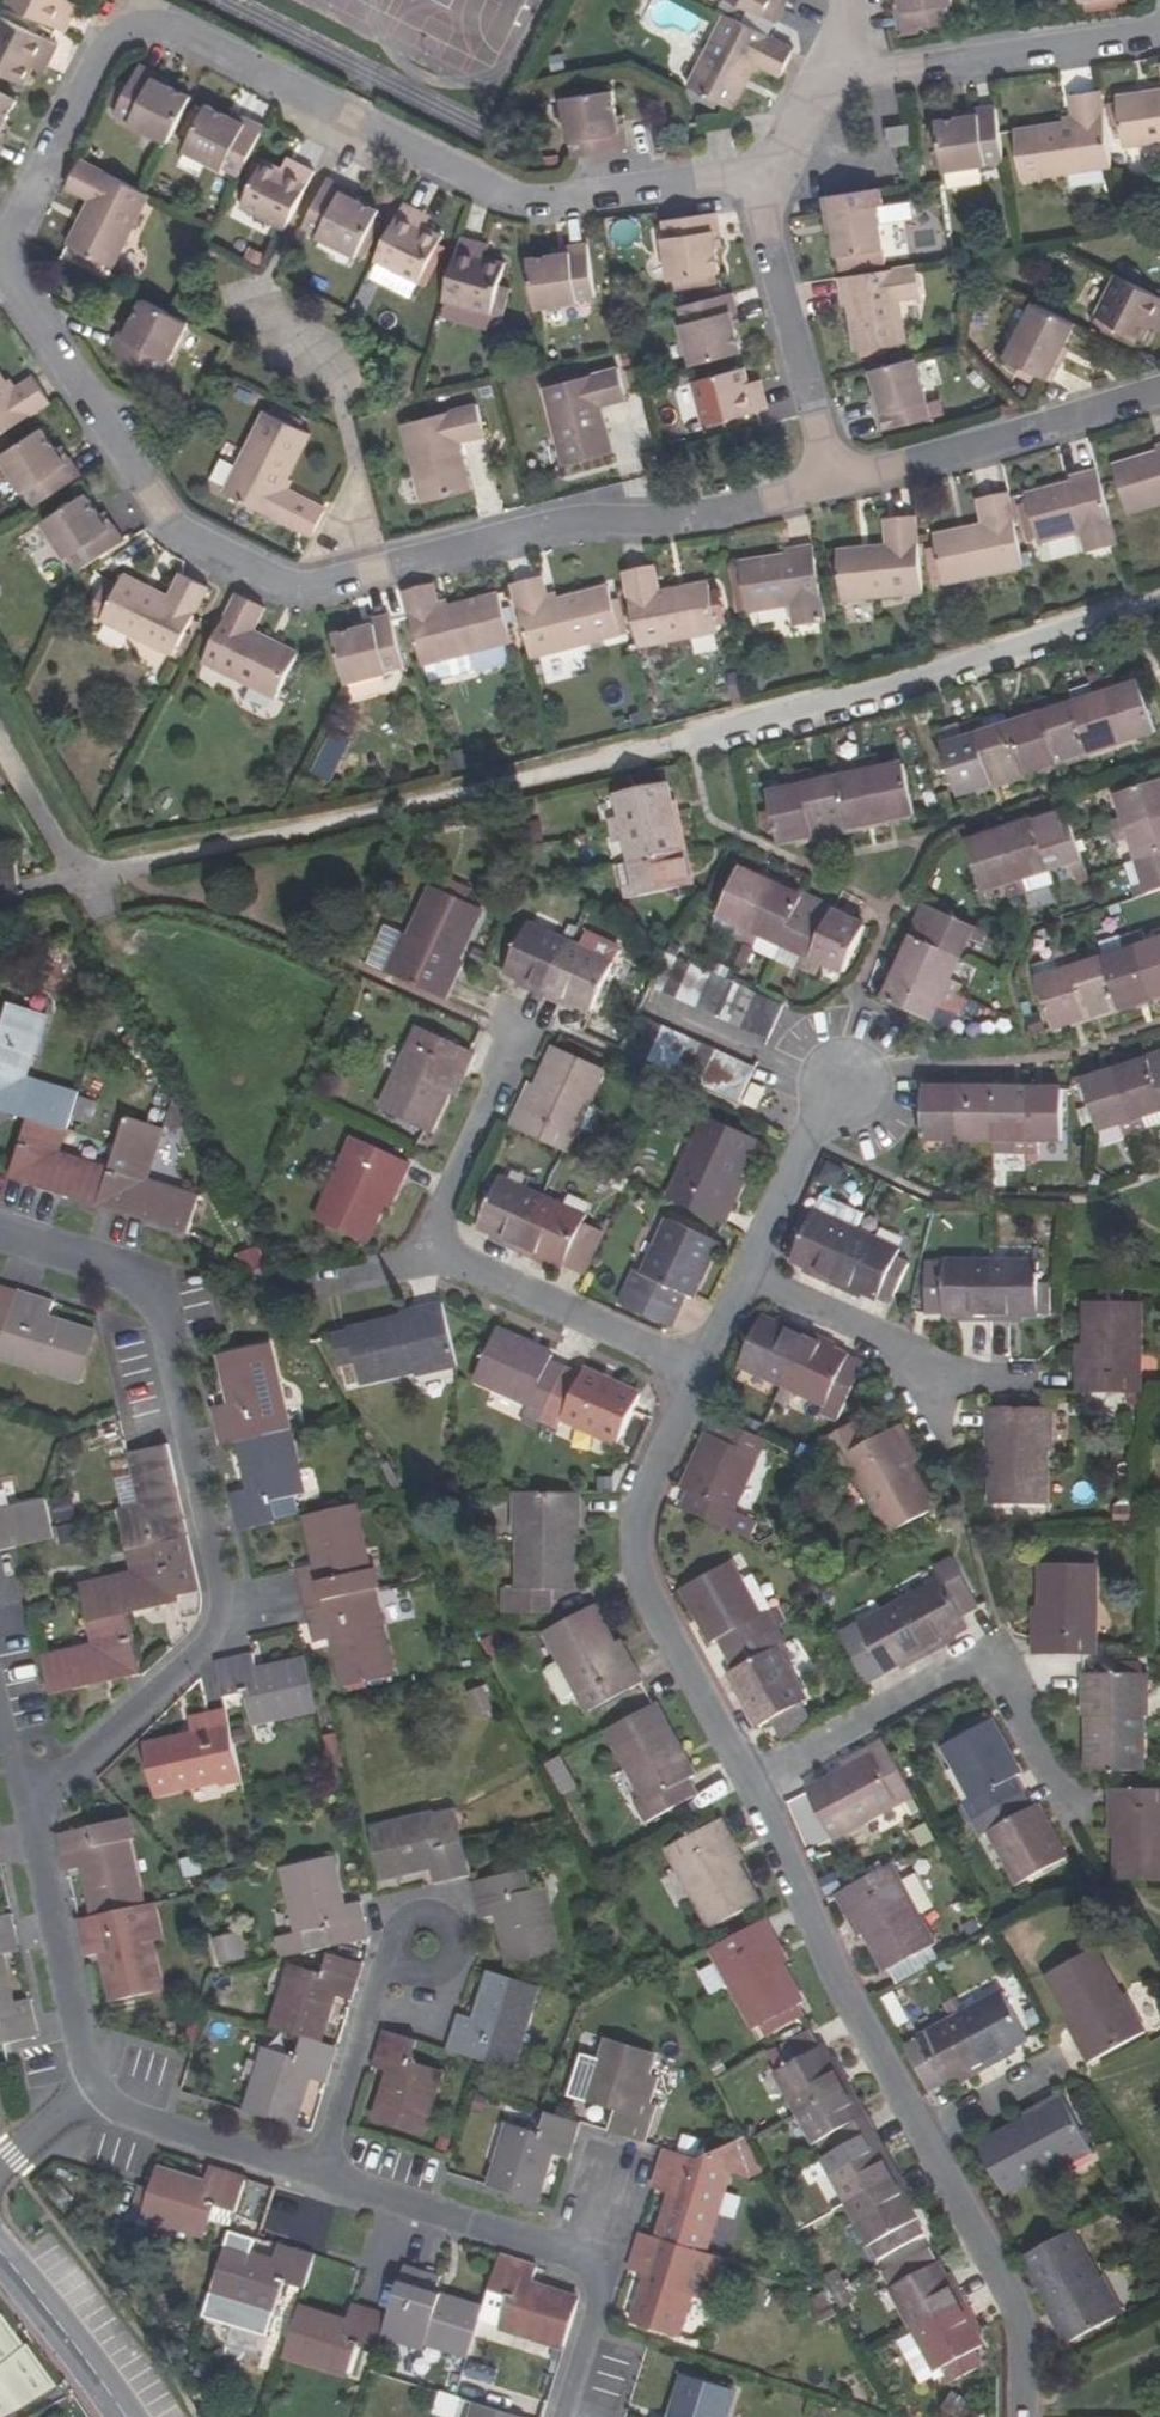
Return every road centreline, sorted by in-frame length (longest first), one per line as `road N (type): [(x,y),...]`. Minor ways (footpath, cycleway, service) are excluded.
road 1 (residential): [(833,480),(679,521),(563,522),(297,587),(174,530),(16,288),(6,261),(7,234),(100,50),(128,32),(167,26),(527,202),(752,173)]
road 2 (residential): [(30,1808),(228,1629),(151,1280),(0,1231)]
road 3 (residential): [(1159,605),(850,694),(685,732)]
road 4 (residential): [(749,1781),(651,1611),(633,1532),(696,1369)]
road 5 (residential): [(749,1781),(990,1661),(1072,1812)]
road 6 (residential): [(924,2138),(855,2015),(749,1781)]
road 7 (residential): [(1159,381),(833,480)]
road 8 (residential): [(752,173),(833,480)]
road 9 (residential): [(1017,2416),(1017,2350),(997,2273),(924,2138)]
road 10 (residential): [(864,77),(1159,34)]
road 11 (residential): [(696,1369),(432,1256)]
road 12 (residential): [(92,2088),(30,1808)]
road 13 (residential): [(316,2178),(577,2259)]
road 14 (residential): [(316,2178),(379,1982),(425,1942)]
road 15 (residential): [(432,1256),(436,1224),(522,1023)]
road 16 (residential): [(92,2088),(130,2120),(316,2178)]
road 17 (residential): [(738,1276),(799,1145),(843,1099)]
road 18 (tertiary): [(126,2416),(83,2349),(0,2251)]
road 19 (residential): [(738,1276),(912,1352)]
road 20 (residential): [(577,2259),(606,2268),(562,2416)]
road 21 (residential): [(1058,2064),(924,2138)]
road 22 (residential): [(752,173),(864,77)]
road 23 (residential): [(432,1256),(310,1289)]
road 24 (residential): [(30,1808),(0,1688)]
road 25 (residential): [(0,2166),(92,2088)]

